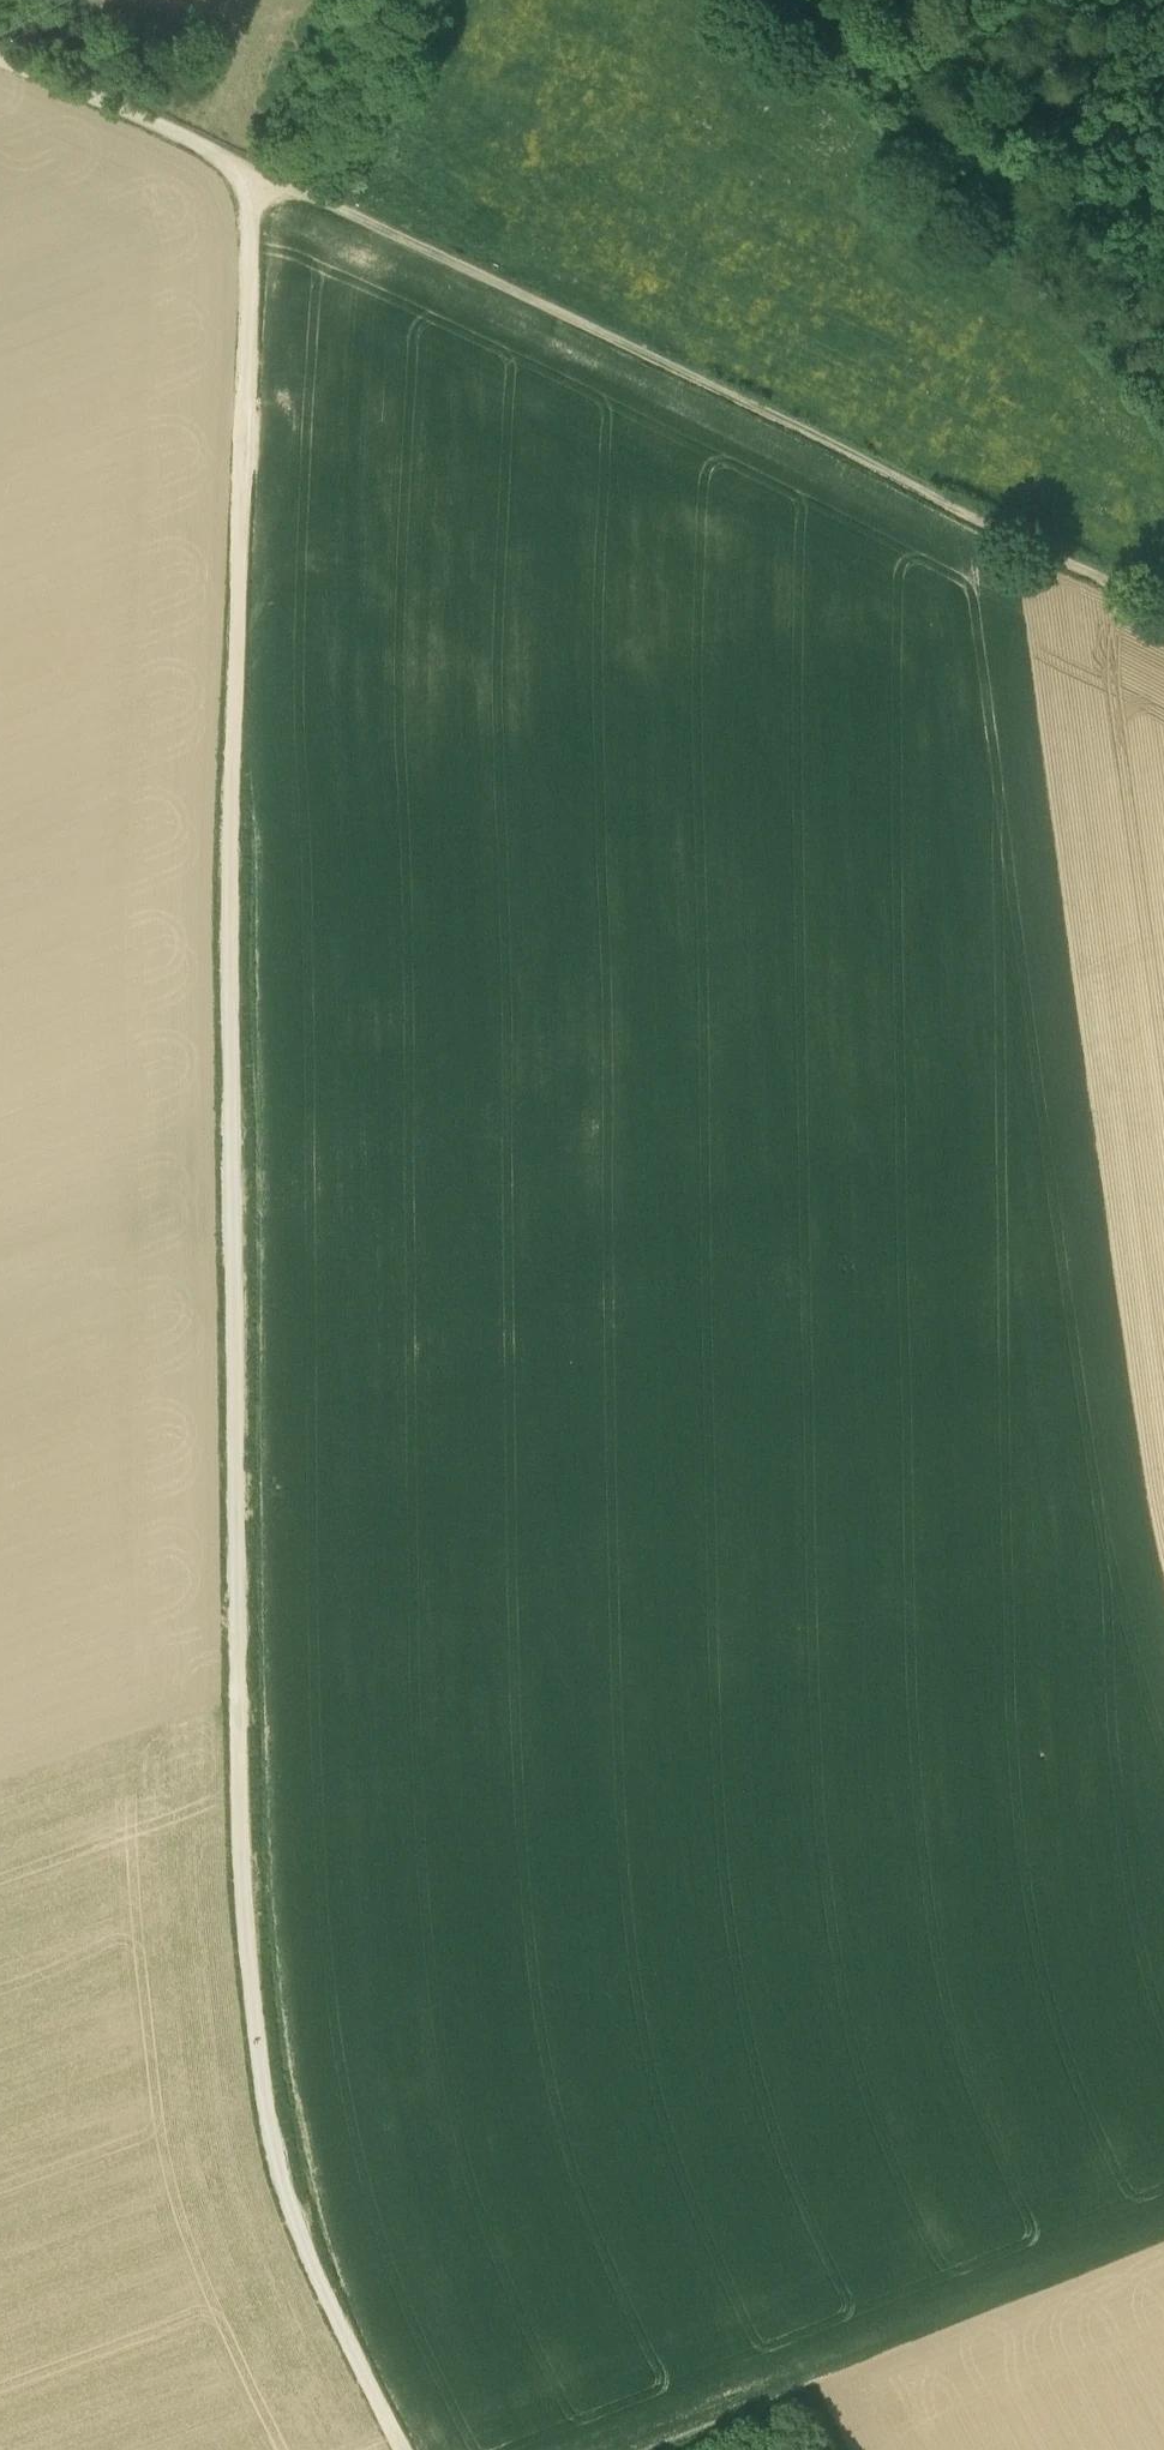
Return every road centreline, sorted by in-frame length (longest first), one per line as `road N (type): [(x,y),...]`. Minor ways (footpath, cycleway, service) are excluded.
road 1 (track): [(256,173),(226,875),(244,1926),(282,2187),(402,2449)]
road 2 (track): [(332,205),(1163,608)]
road 3 (unclassified): [(256,173),(0,52)]

